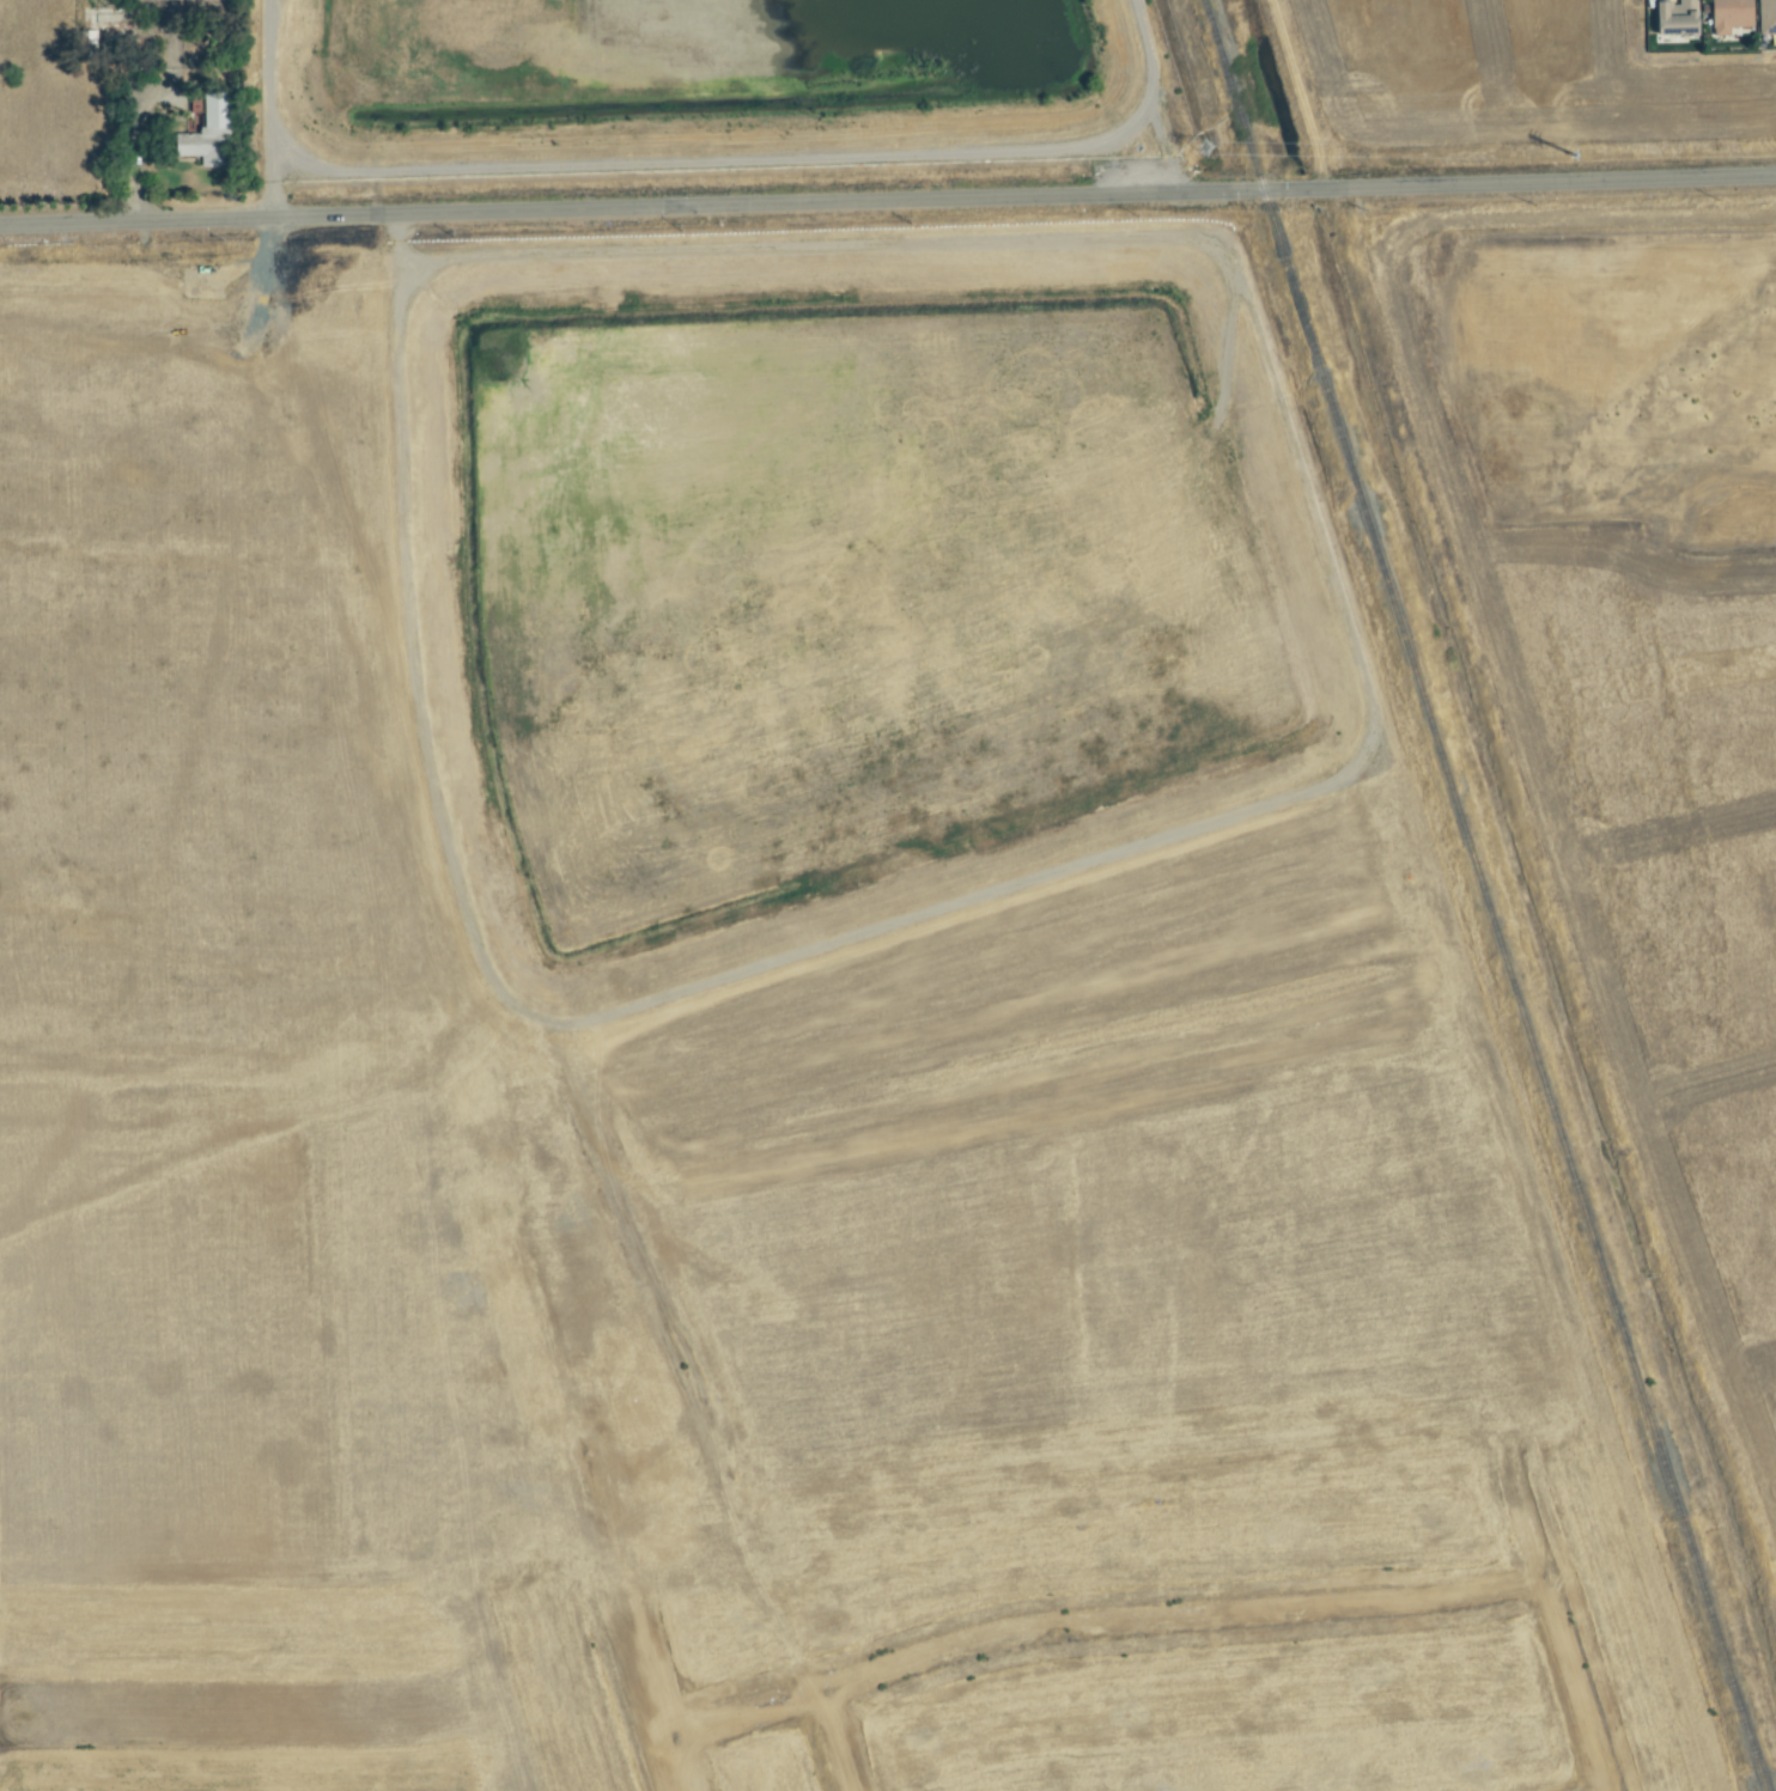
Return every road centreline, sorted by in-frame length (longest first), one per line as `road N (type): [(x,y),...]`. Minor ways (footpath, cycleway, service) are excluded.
road 1 (residential): [(1775,178),(0,227)]

